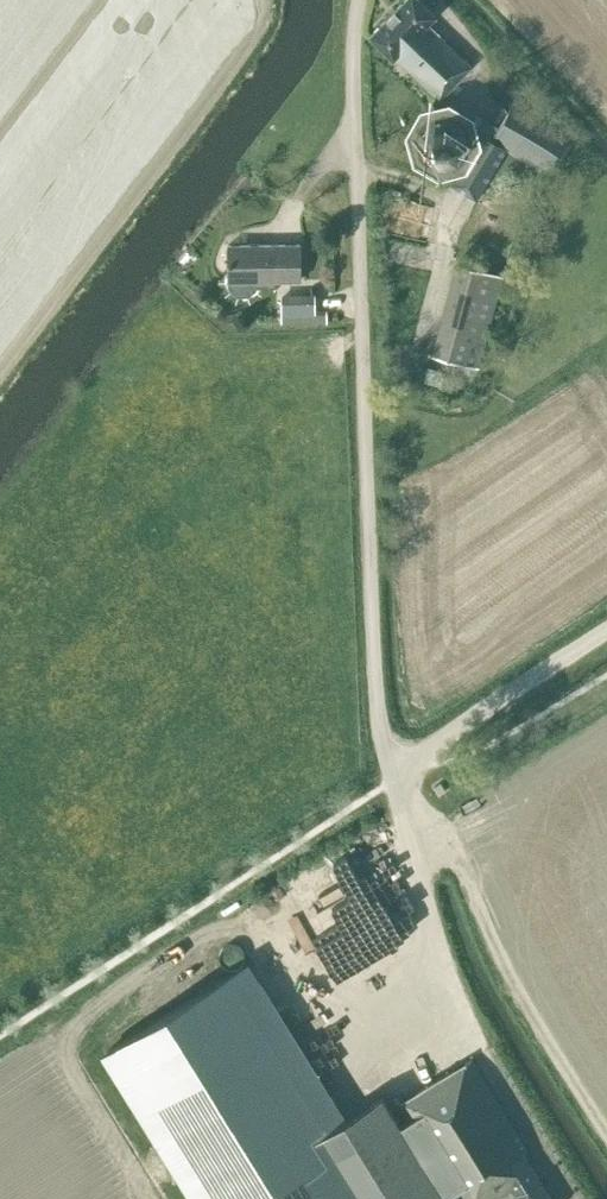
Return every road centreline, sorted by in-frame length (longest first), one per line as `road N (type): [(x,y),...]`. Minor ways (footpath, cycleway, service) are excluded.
road 1 (unclassified): [(392,777),(375,696),(352,63),(358,0)]
road 2 (track): [(606,627),(392,777)]

